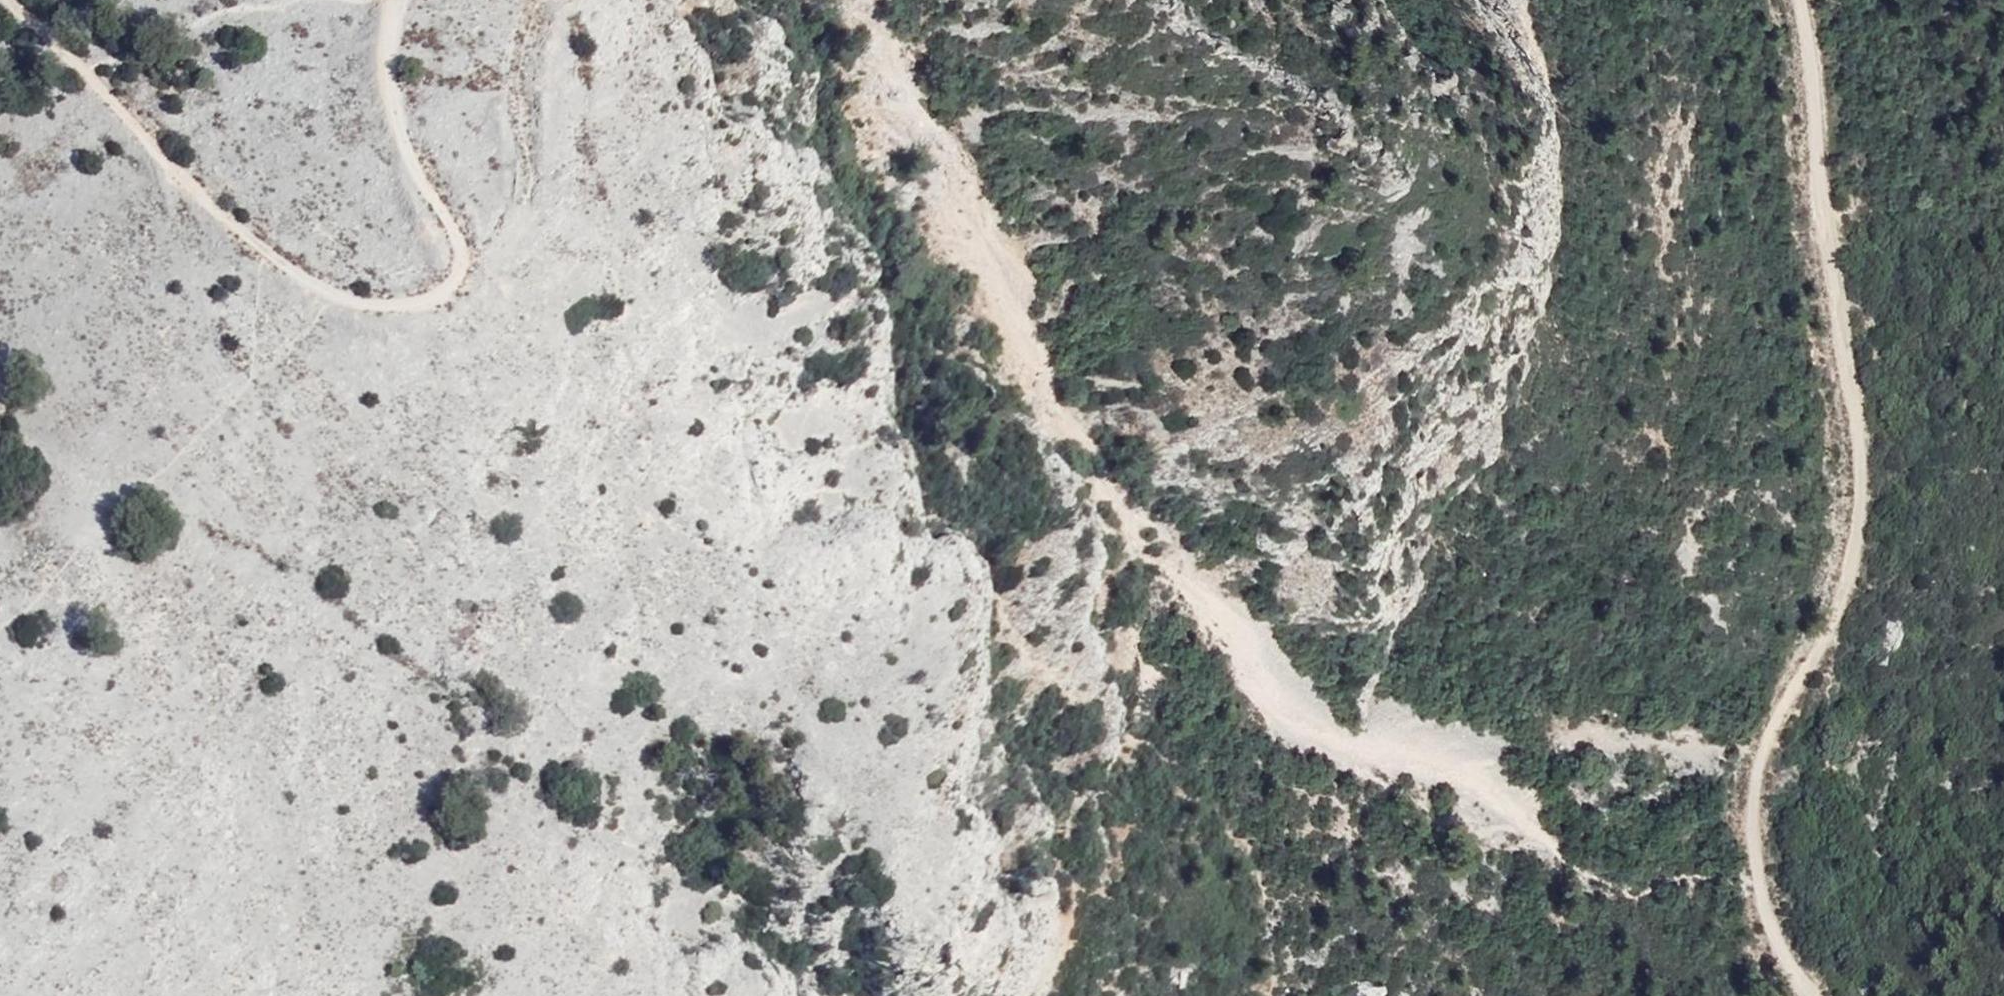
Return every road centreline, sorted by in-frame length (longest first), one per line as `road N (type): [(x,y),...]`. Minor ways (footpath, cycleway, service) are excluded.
road 1 (track): [(1814,995),(1778,939),(1758,874),(1753,817),(1761,756),(1780,706),(1841,610),(1864,487),(1826,264),(1794,0)]
road 2 (track): [(395,0),(384,76),(413,169),(456,234),(457,274),(426,301),(370,307),(307,281),(273,243),(208,195),(17,0)]

